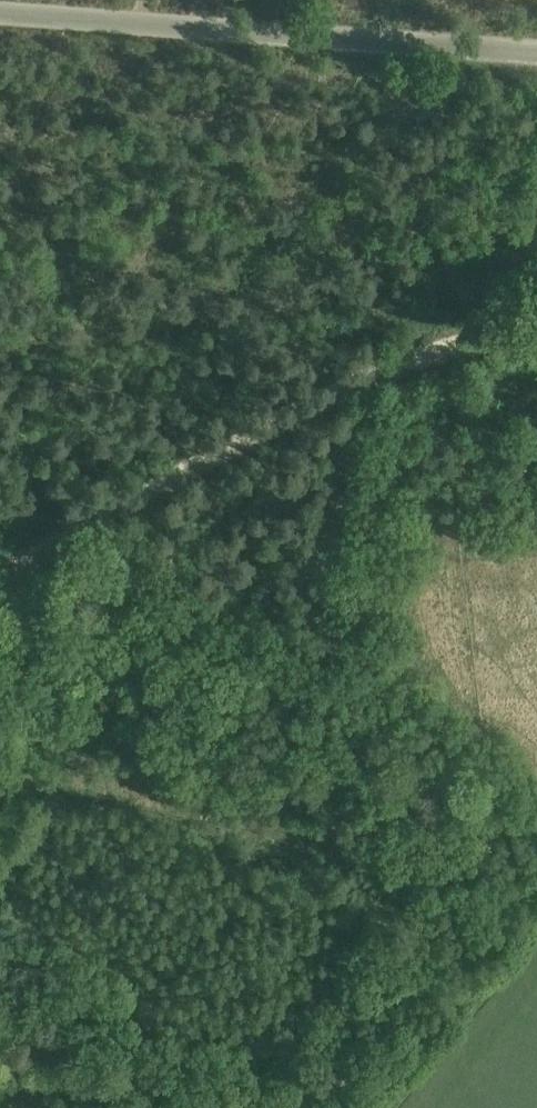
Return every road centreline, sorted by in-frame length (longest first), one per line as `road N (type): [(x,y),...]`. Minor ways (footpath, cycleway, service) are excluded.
road 1 (track): [(0,597),(228,451),(385,377),(536,340)]
road 2 (tertiary): [(536,53),(0,15)]

